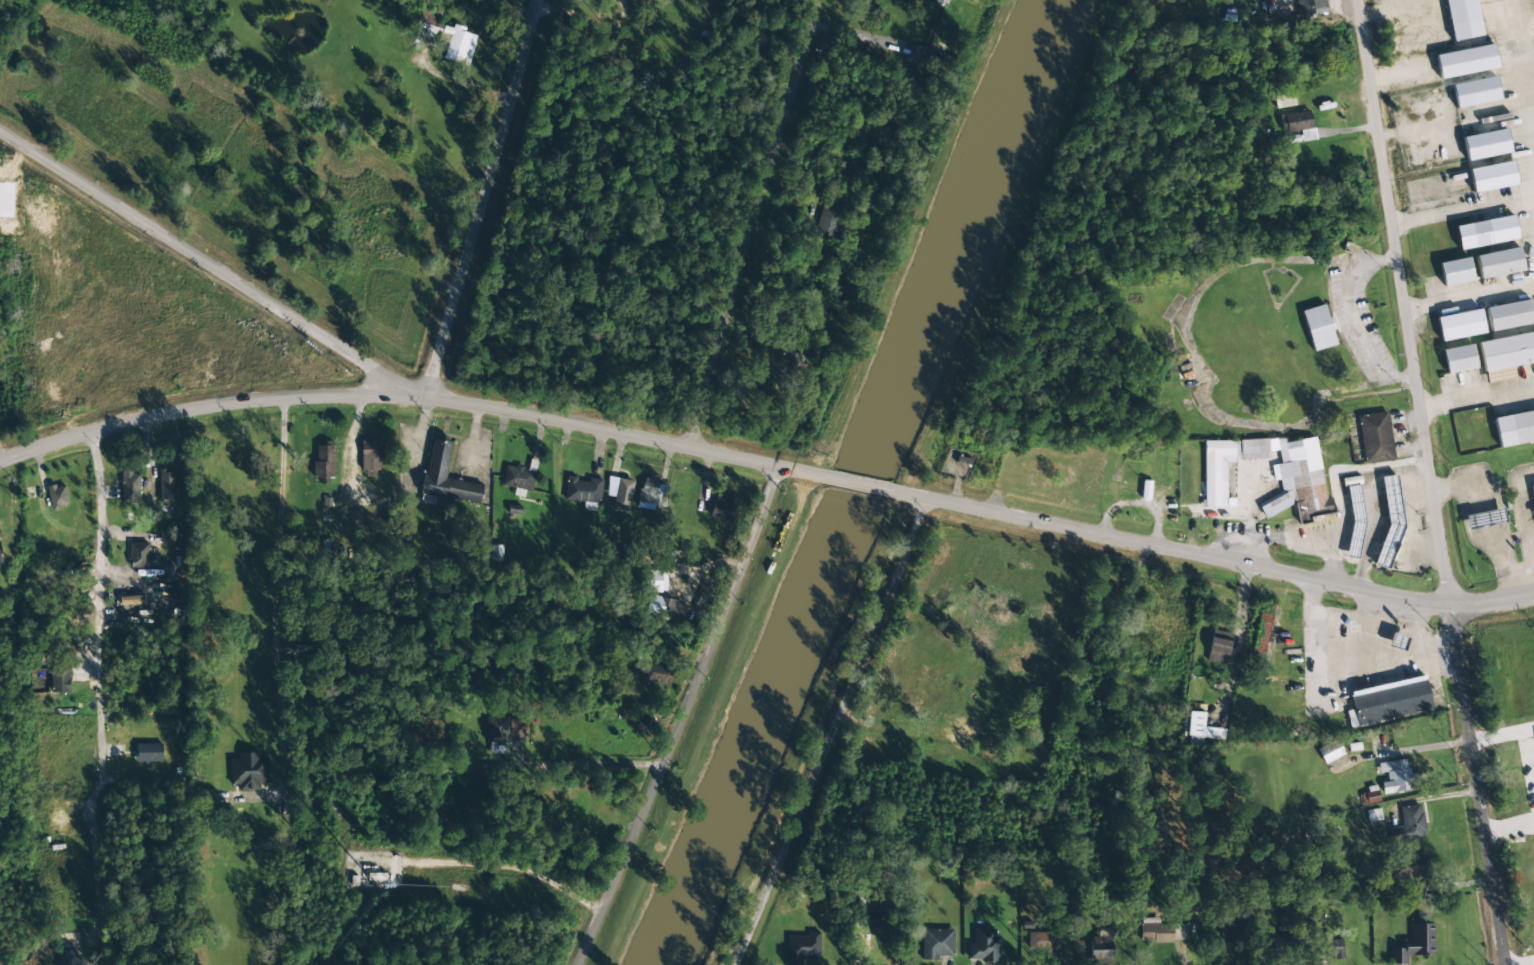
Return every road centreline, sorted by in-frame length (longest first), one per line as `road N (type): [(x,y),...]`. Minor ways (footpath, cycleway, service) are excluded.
road 1 (tertiary): [(827,481),(473,404),(329,397),(154,416),(0,461)]
road 2 (tertiary): [(1533,593),(1480,605),(1404,600),(887,492)]
road 3 (residential): [(1450,605),(1357,0)]
road 4 (residential): [(158,416),(135,797),(139,964)]
road 5 (residential): [(581,964),(776,469)]
road 6 (residential): [(737,964),(926,500)]
road 7 (residential): [(420,400),(0,131)]
road 8 (residential): [(689,447),(819,0)]
road 9 (residential): [(420,400),(540,0)]
road 10 (residential): [(662,764),(268,781)]
road 11 (tertiary): [(1505,964),(1450,605)]

